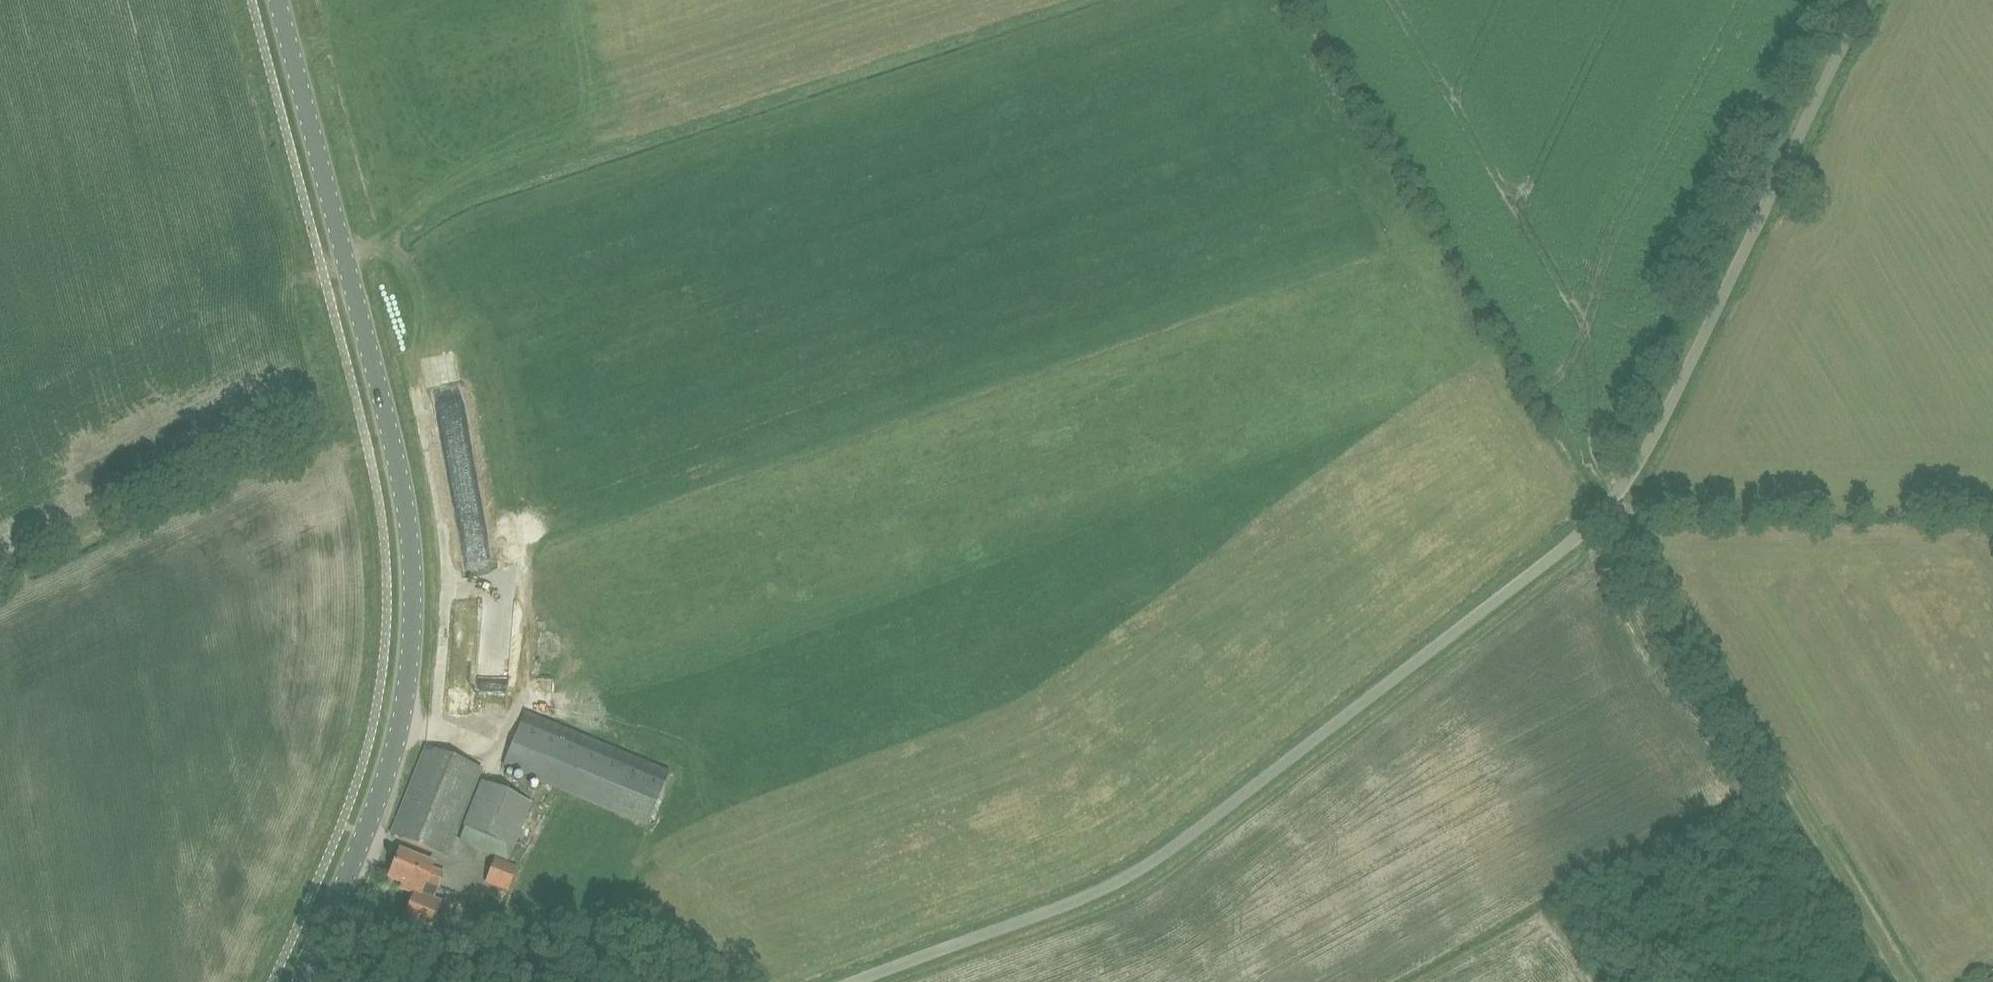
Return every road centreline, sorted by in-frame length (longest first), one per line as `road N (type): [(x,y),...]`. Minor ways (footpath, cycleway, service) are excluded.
road 1 (unclassified): [(865,981),(1120,883),(1614,503),(1667,414),(1862,0)]
road 2 (secondary): [(304,981),(397,737),(414,599),(406,491),(278,0)]

